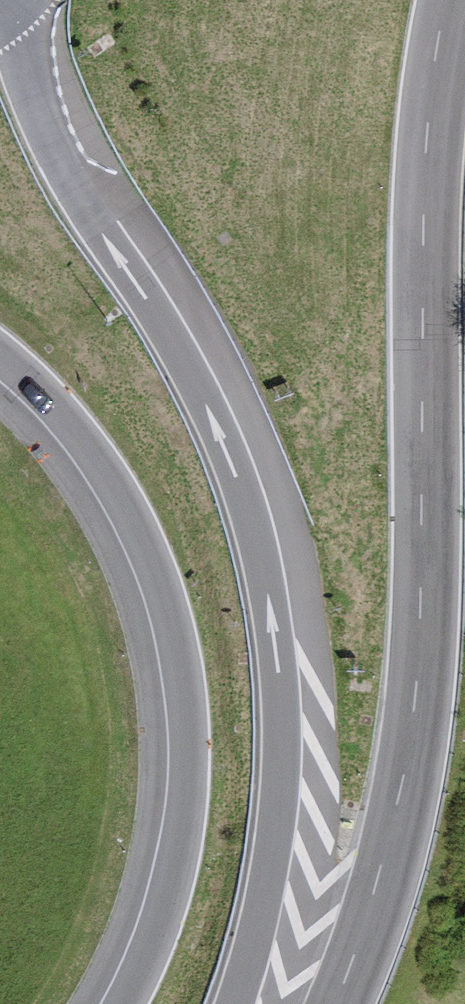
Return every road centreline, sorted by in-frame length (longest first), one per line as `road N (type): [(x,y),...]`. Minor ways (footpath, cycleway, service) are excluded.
road 1 (motorway): [(237,1003),(269,885),(283,759),(266,568),(215,416),(46,123),(21,0)]
road 2 (motorway): [(331,1003),(373,890),(409,709),(417,506),(413,205),(440,0)]
road 3 (motorway): [(0,360),(55,414),(120,507),(145,555),(174,656),(185,753),(177,838),(152,930),(116,1003)]

